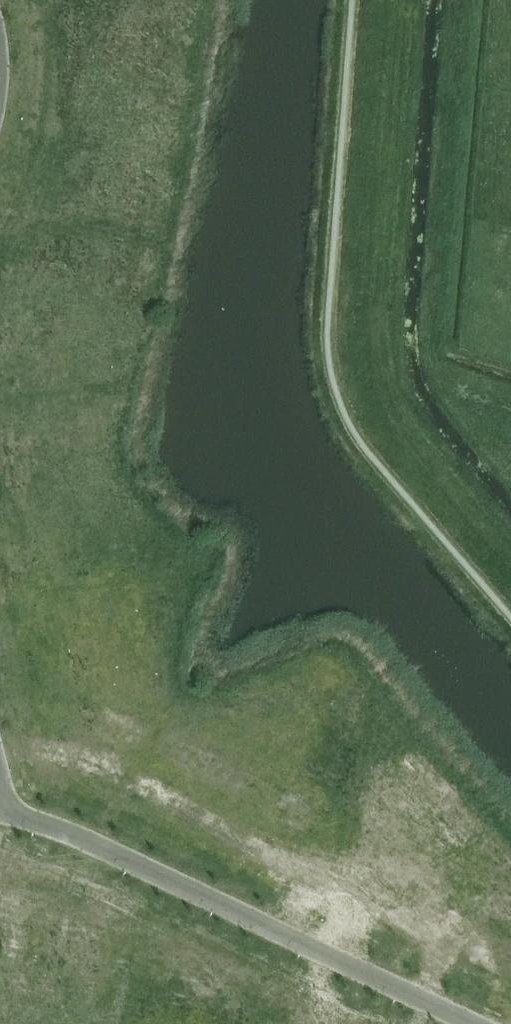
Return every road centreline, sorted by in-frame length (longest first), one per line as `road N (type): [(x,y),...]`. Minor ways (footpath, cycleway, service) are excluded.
road 1 (residential): [(478,1023),(9,810)]

